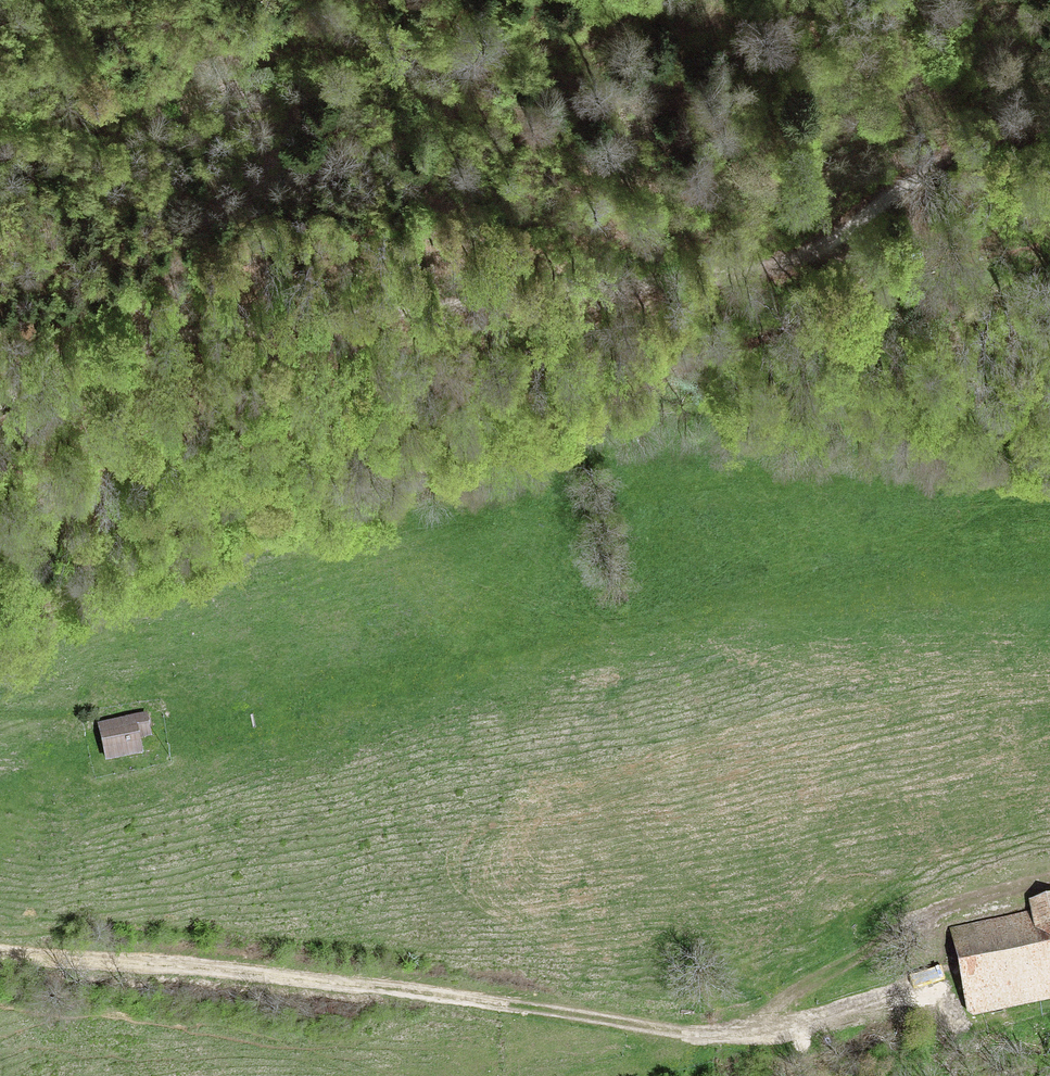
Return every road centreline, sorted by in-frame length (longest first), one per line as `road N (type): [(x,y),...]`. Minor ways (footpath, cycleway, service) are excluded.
road 1 (track): [(0,636),(97,583),(429,476),(861,286),(900,254),(931,166)]
road 2 (track): [(0,120),(146,103),(236,55),(294,47),(378,70),(624,181),(694,201),(861,216)]
road 3 (track): [(0,401),(129,347),(790,259),(861,216)]
road 4 (track): [(774,1011),(733,1030),(691,1034),(270,974),(0,951)]
road 5 (track): [(1049,864),(908,911),(802,978),(774,1011)]
road 6 (track): [(861,216),(939,161),(1049,126)]
road 7 (track): [(774,1011),(856,1004),(941,983)]

